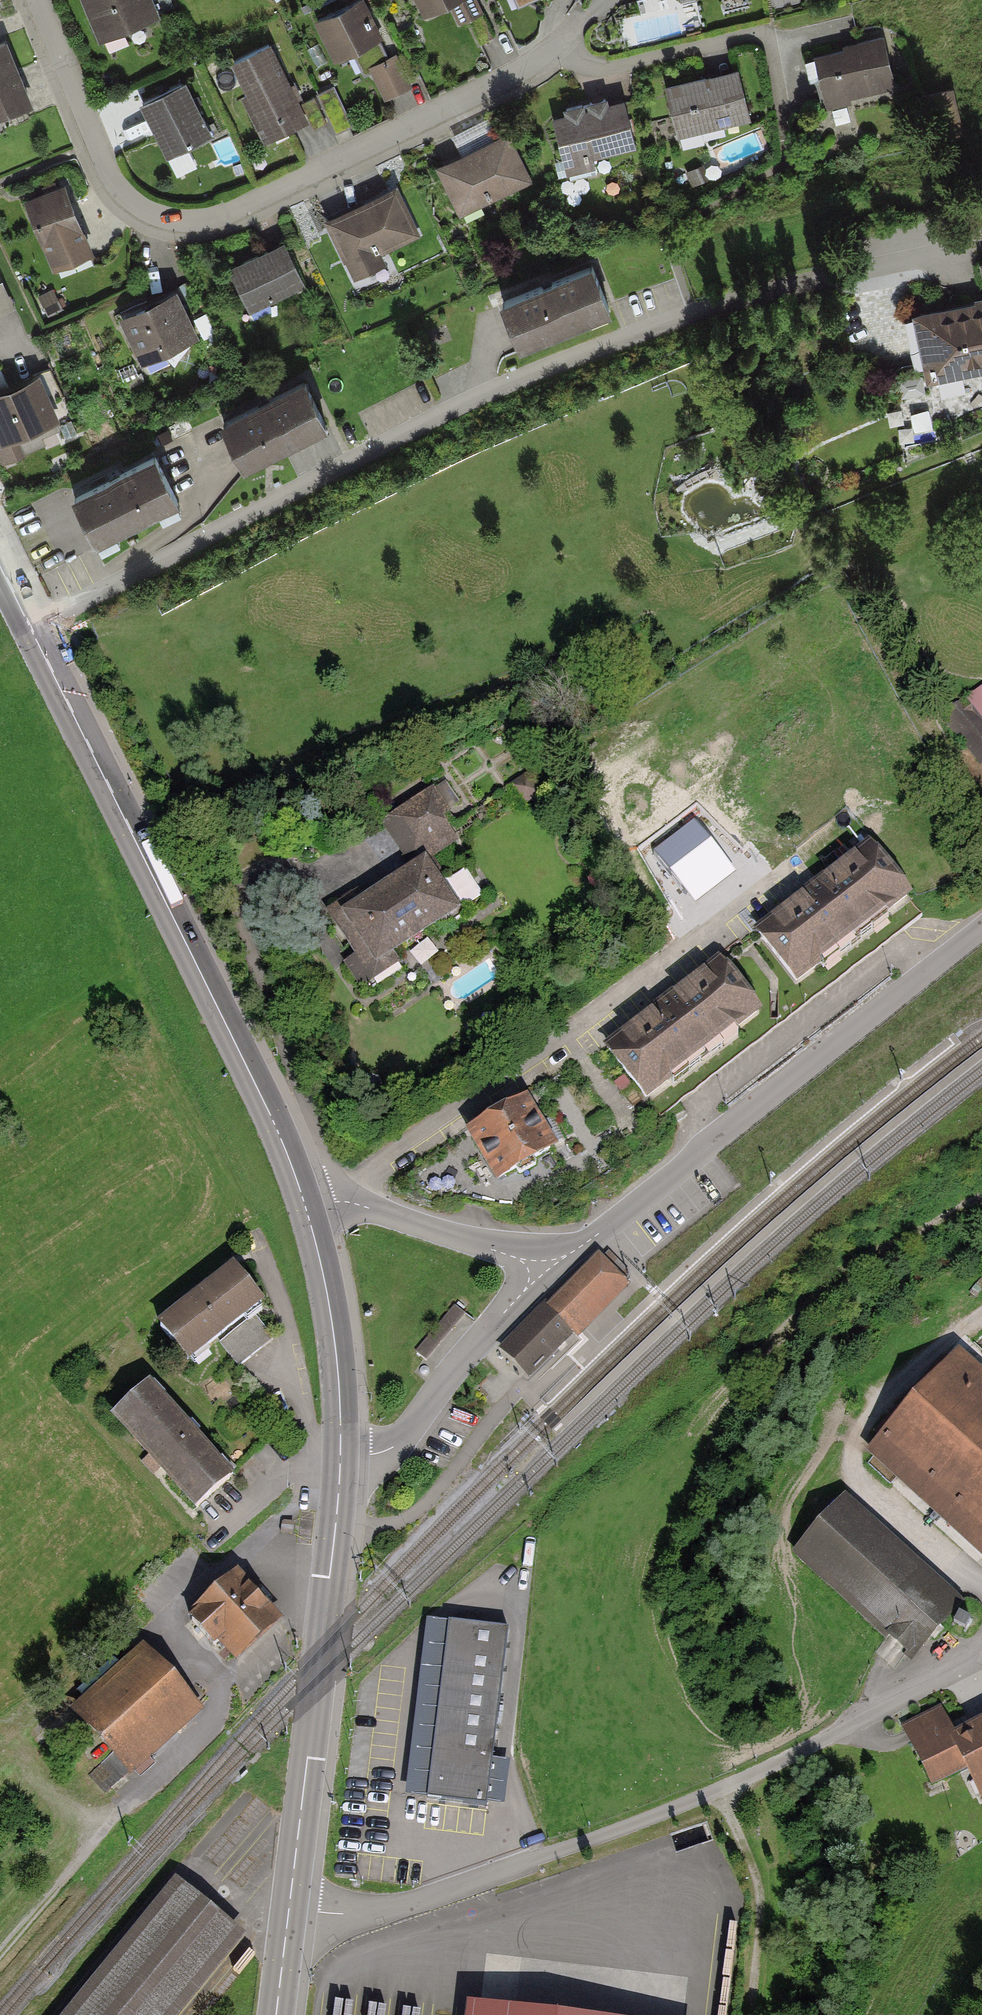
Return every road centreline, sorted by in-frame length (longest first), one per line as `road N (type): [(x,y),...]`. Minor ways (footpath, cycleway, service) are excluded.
road 1 (residential): [(30,625),(500,387),(774,288),(981,247)]
road 2 (residential): [(31,0),(114,188),(162,220),(219,219),(556,54),(608,68),(756,35),(770,48),(782,111)]
road 3 (residential): [(290,1908),(385,1910),(633,1825),(813,1746),(981,1656)]
road 4 (primary): [(30,625),(280,1136),(306,1210)]
road 5 (residential): [(537,1269),(607,1227),(981,929)]
road 6 (residential): [(336,1201),(355,1180),(781,871)]
road 7 (track): [(0,1954),(108,1822),(209,1724),(232,1682),(328,1595)]
road 8 (primary): [(341,1455),(290,1908)]
road 9 (residential): [(341,1455),(395,1446),(537,1269)]
road 10 (primary): [(306,1210),(333,1329),(341,1455)]
road 11 (track): [(722,1789),(760,1903),(747,2014)]
road 12 (unclassified): [(537,1269),(336,1201)]

